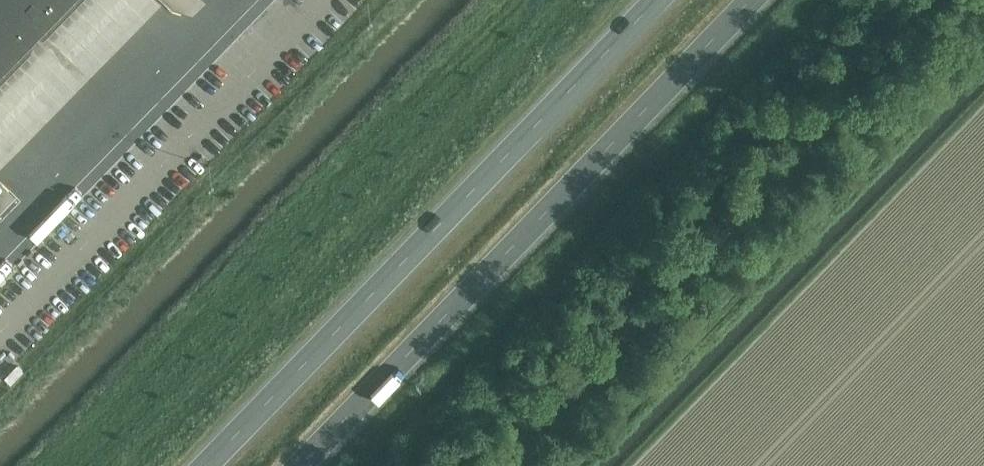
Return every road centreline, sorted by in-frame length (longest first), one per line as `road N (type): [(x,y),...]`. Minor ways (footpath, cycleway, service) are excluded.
road 1 (trunk): [(304,465),(755,0)]
road 2 (trunk): [(658,0),(207,465)]

